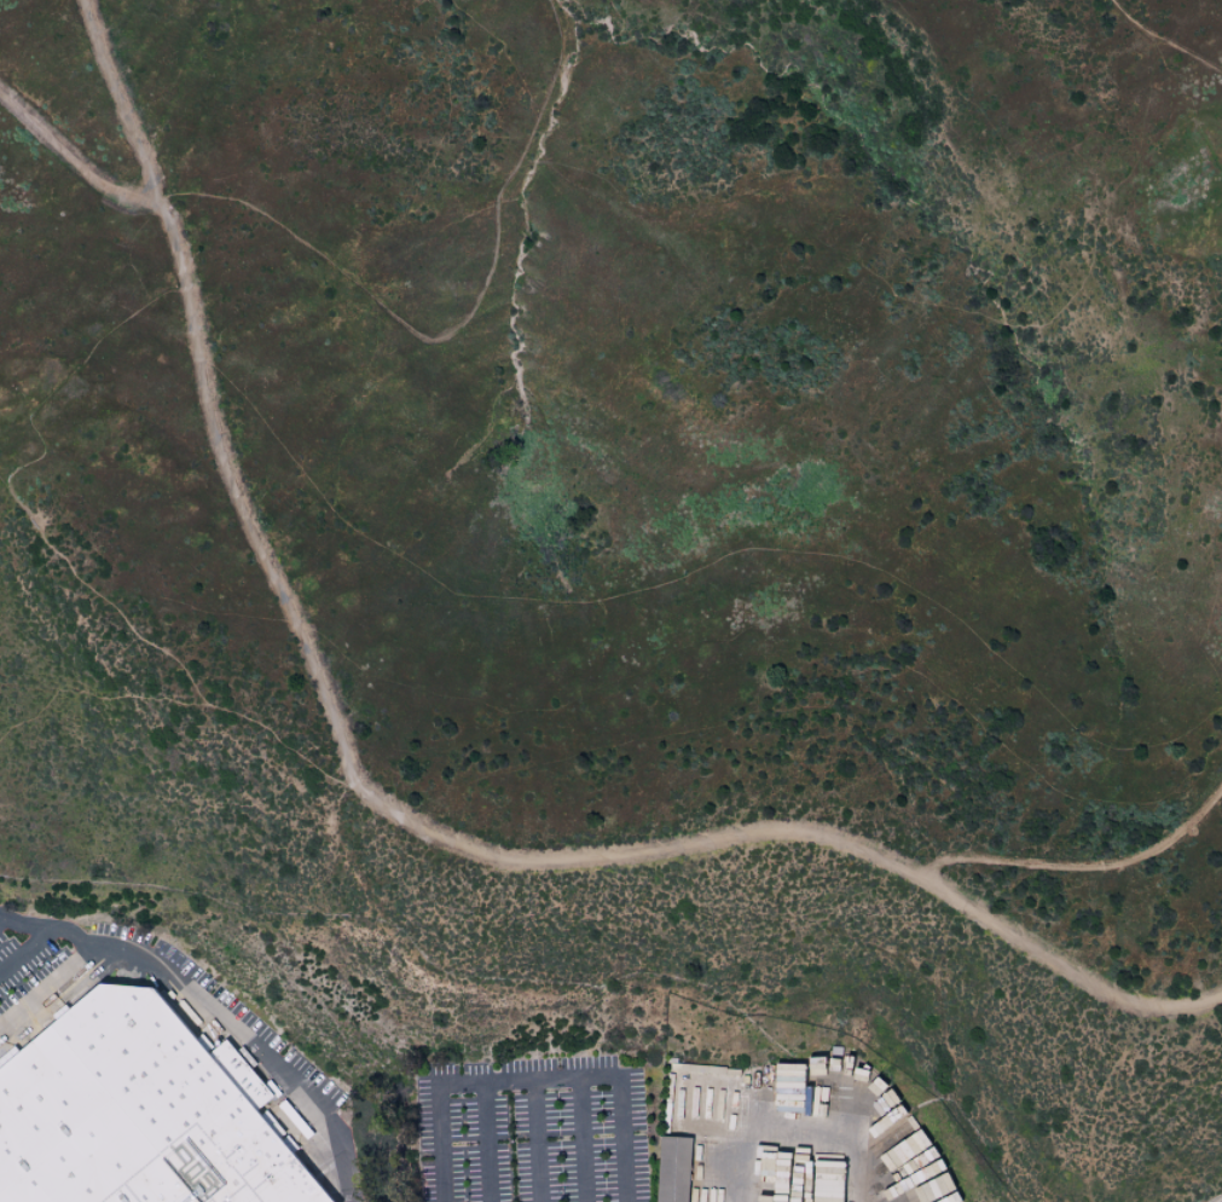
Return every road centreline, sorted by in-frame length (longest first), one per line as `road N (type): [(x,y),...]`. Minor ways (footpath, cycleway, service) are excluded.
road 1 (track): [(1110,0),(1171,48),(1221,71)]

